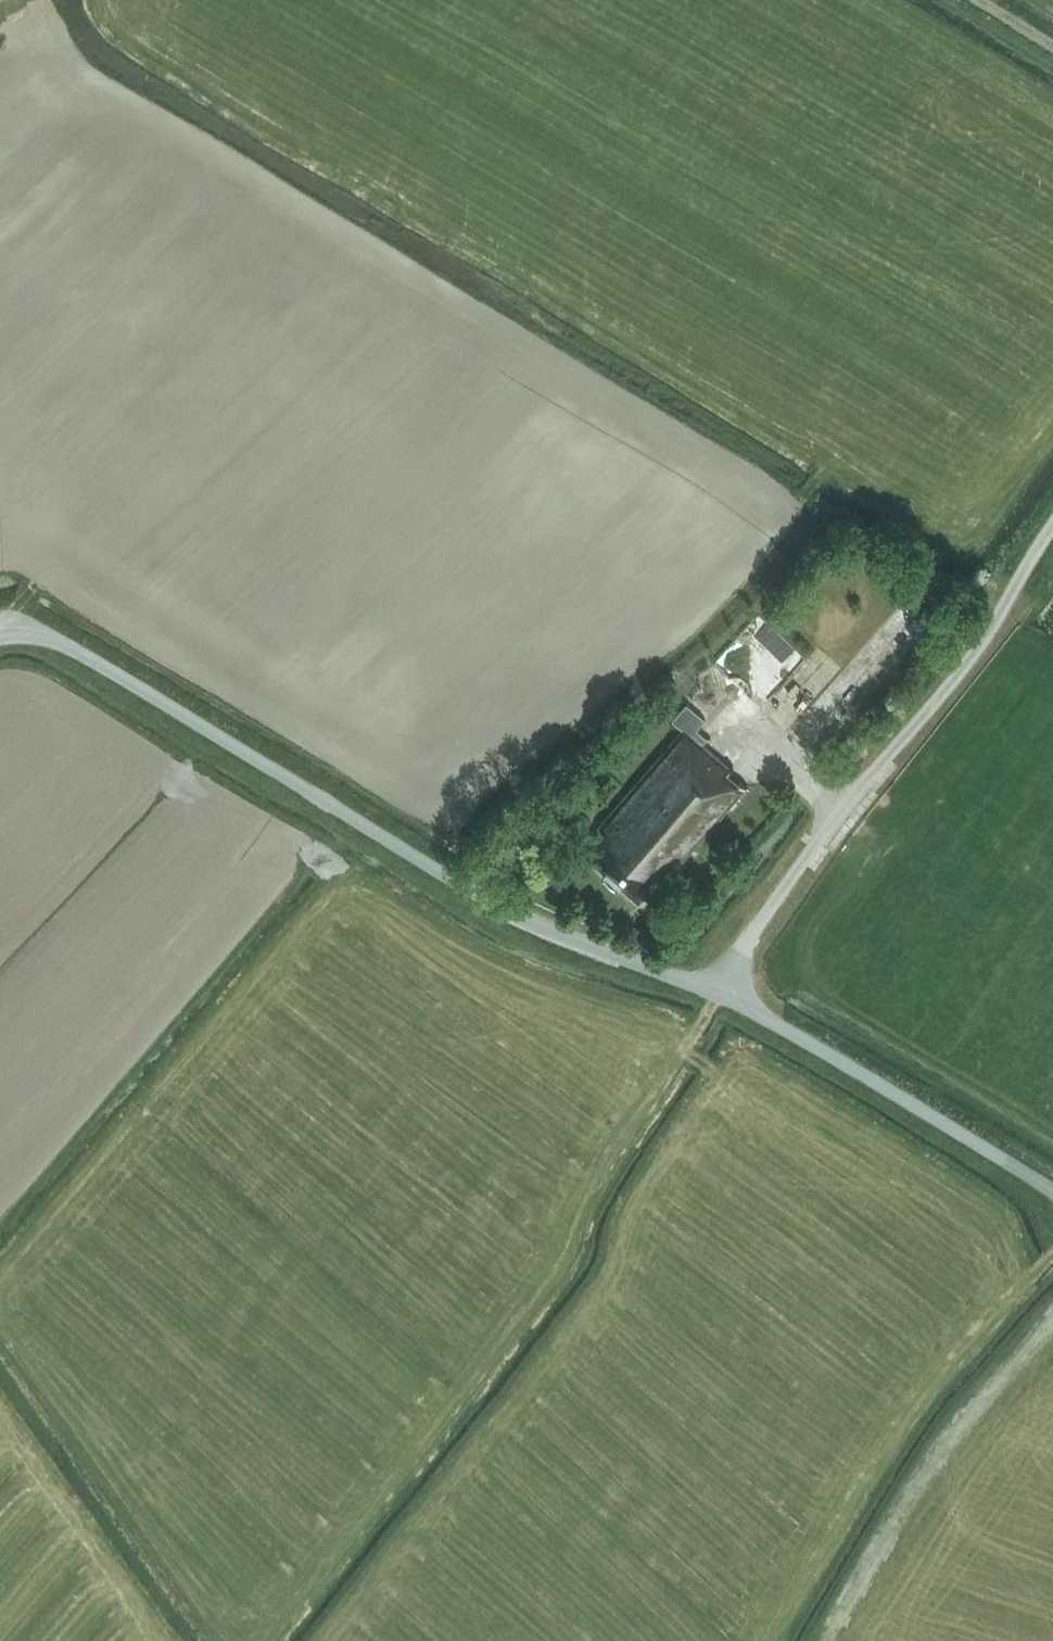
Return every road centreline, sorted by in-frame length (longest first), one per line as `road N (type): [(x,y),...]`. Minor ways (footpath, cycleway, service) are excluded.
road 1 (unclassified): [(720,996),(522,918),(73,649),(30,635),(0,637)]
road 2 (unclassified): [(720,996),(818,842),(982,646),(1052,527)]
road 3 (unclassified): [(1052,1190),(720,996)]

